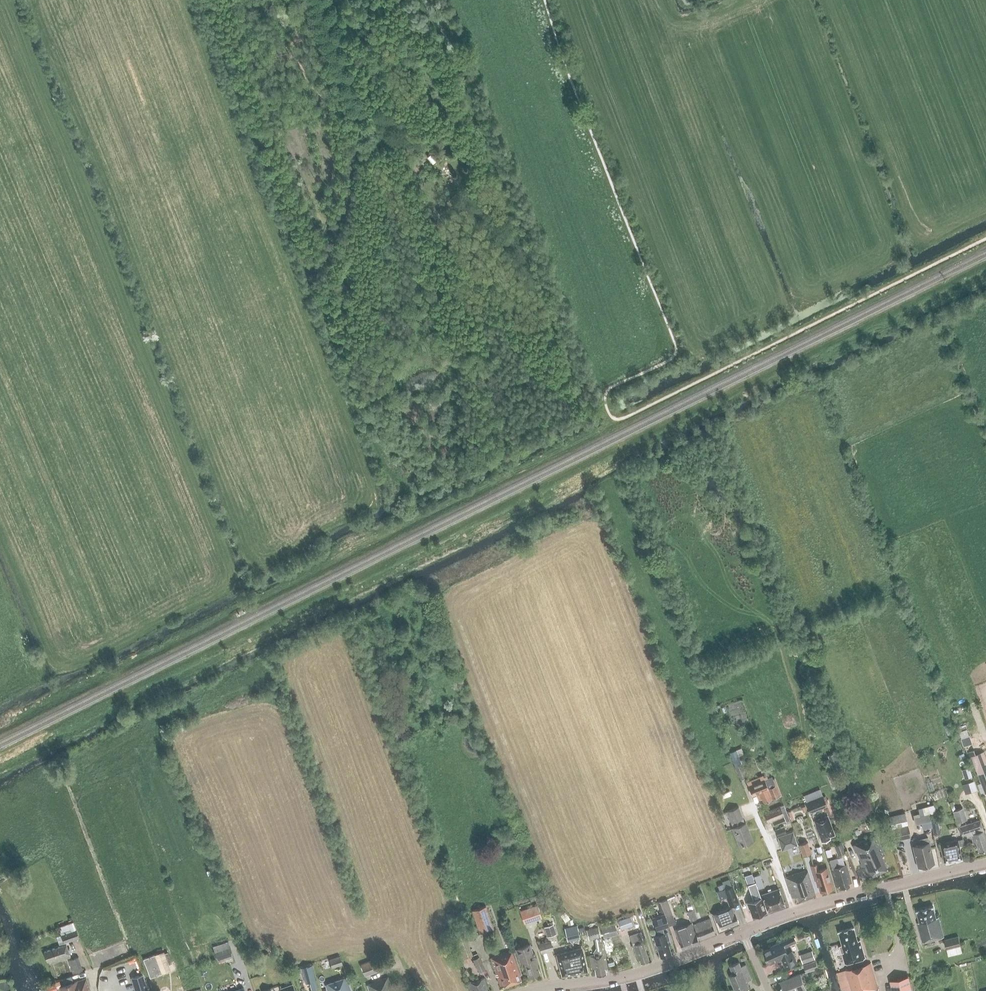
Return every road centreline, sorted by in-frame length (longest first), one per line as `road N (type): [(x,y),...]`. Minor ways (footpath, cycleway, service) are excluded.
road 1 (residential): [(743,932),(985,862)]
road 2 (residential): [(530,990),(635,974),(743,932)]

